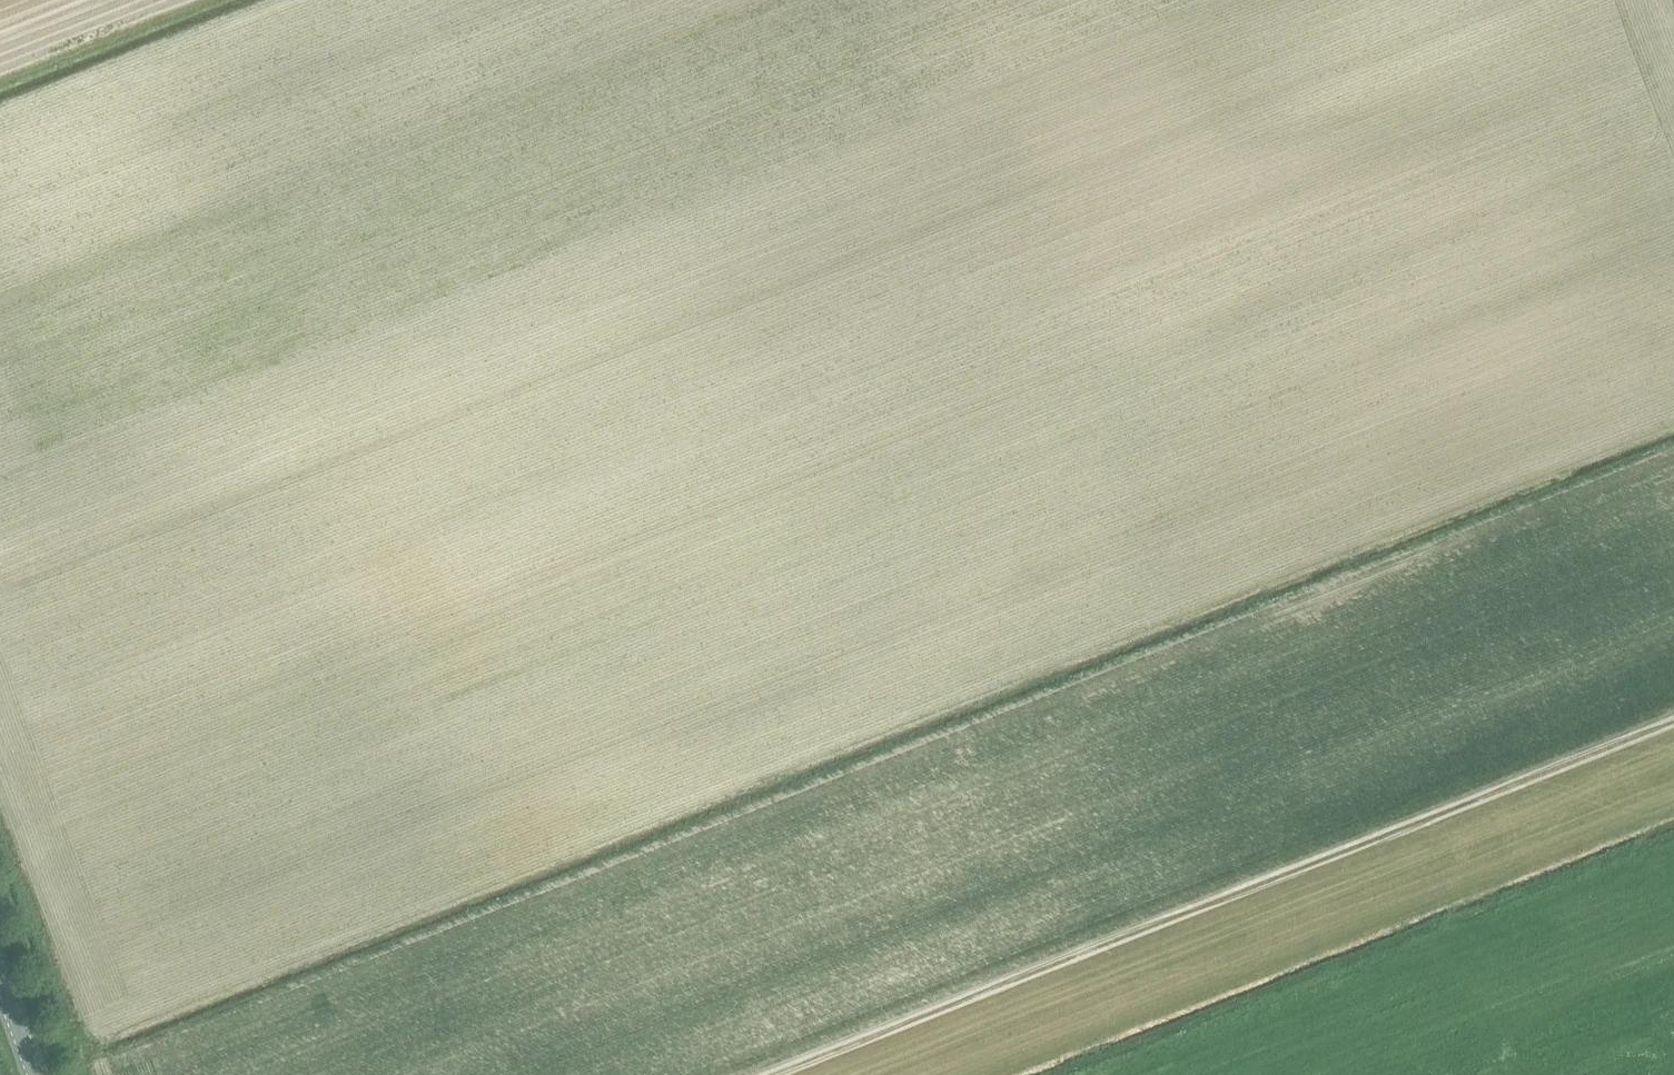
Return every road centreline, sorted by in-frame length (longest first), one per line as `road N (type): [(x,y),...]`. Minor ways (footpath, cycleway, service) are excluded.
road 1 (track): [(787,1074),(1673,728)]

